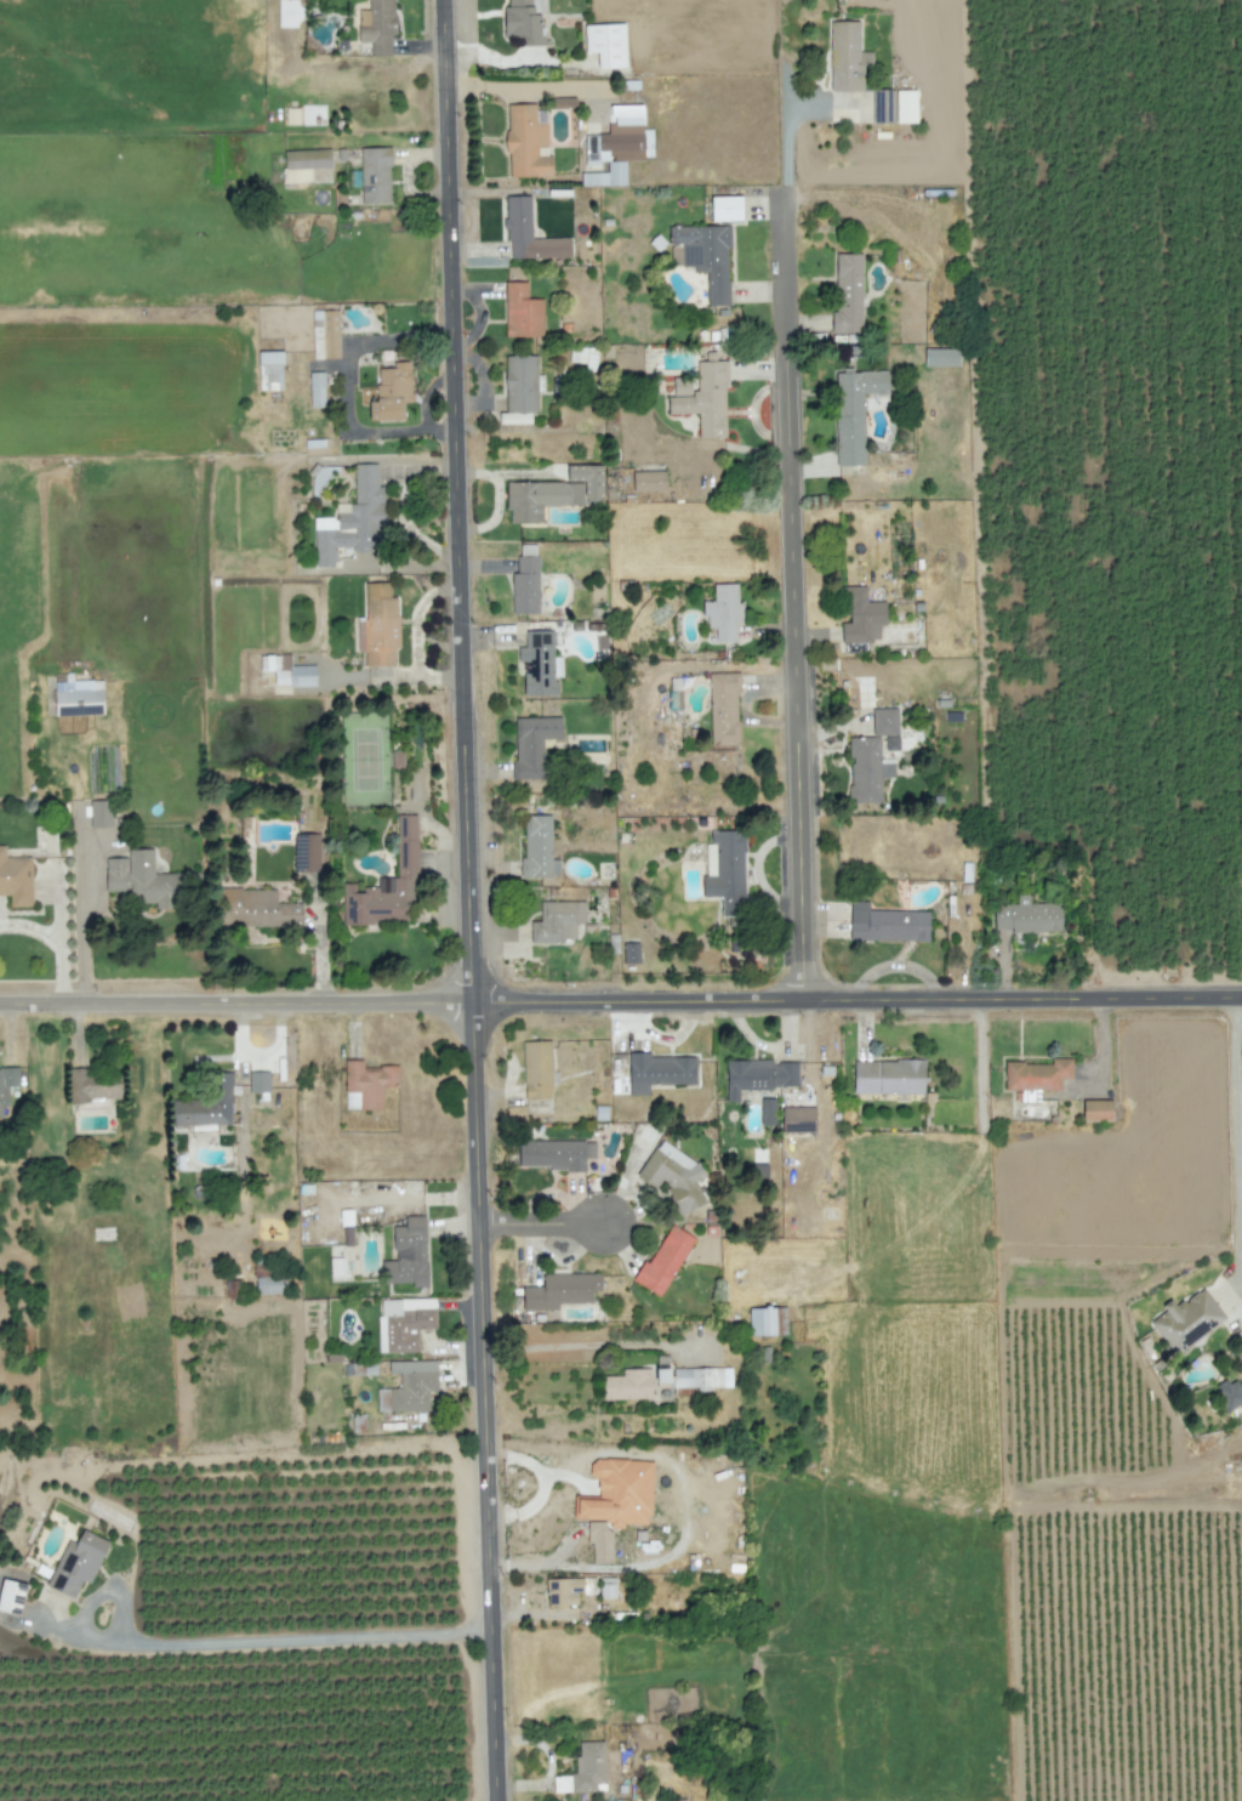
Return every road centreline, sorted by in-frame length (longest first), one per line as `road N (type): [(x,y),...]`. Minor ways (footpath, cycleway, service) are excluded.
road 1 (tertiary): [(446,0),(498,1800)]
road 2 (tertiary): [(0,1005),(1241,999)]
road 3 (residential): [(808,1001),(787,305),(794,106)]
road 4 (residential): [(1237,999),(1241,1191)]
road 5 (residential): [(482,1229),(615,1229)]

